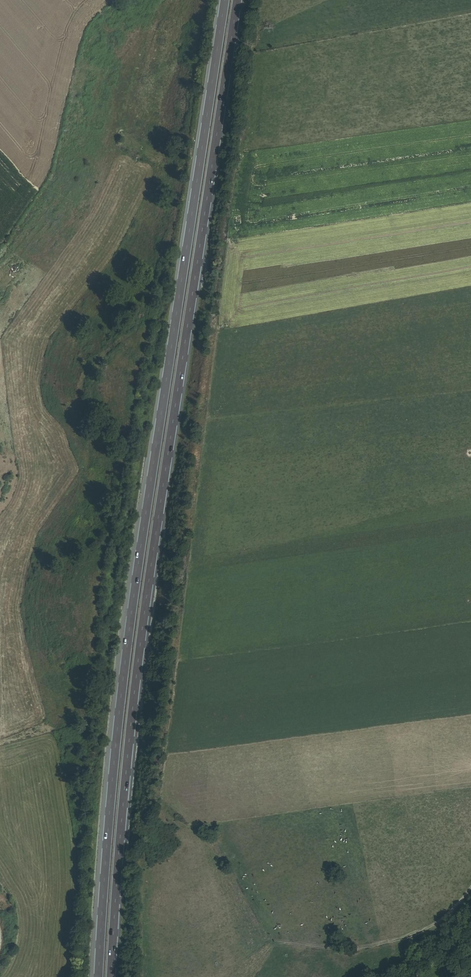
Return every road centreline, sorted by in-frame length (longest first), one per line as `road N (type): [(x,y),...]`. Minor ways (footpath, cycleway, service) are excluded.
road 1 (trunk): [(224,0),(125,661),(98,976)]
road 2 (trunk): [(111,976),(131,712),(236,0)]

